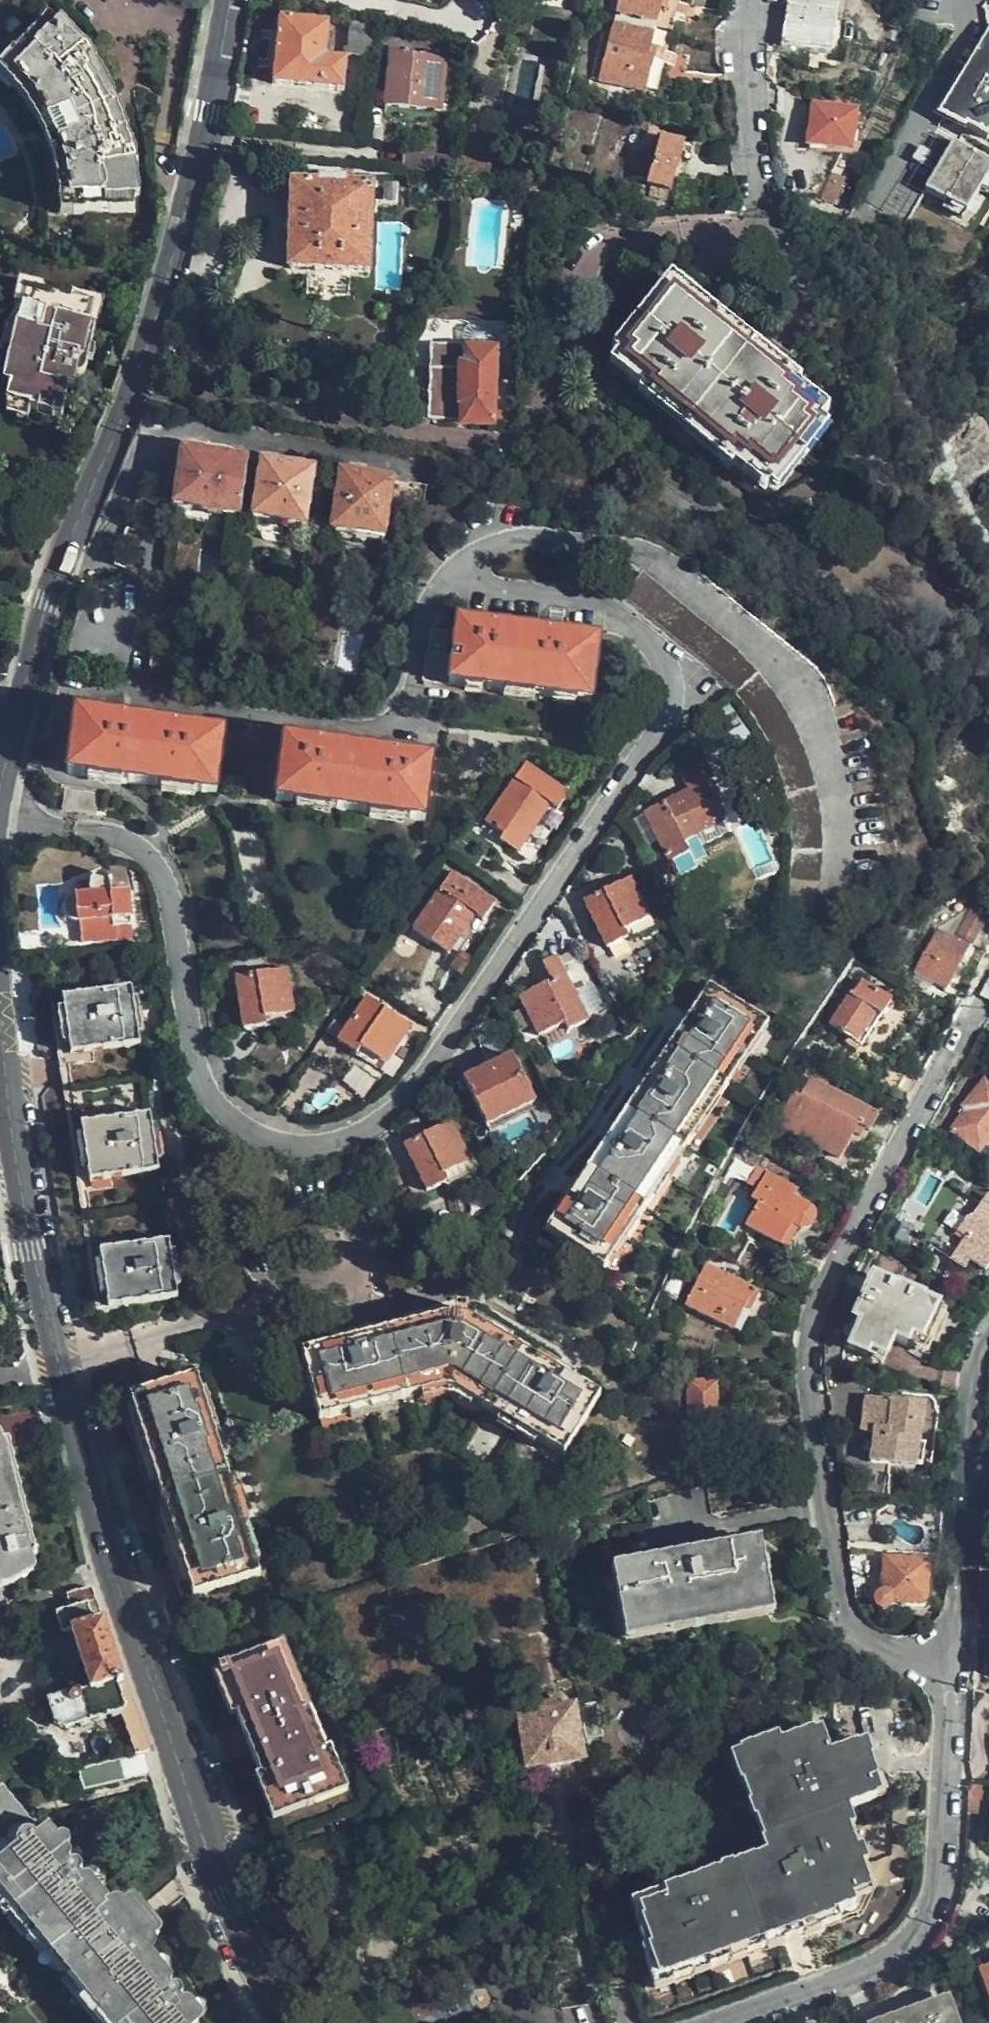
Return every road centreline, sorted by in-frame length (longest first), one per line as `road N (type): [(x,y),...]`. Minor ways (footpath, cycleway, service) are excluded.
road 1 (tertiary): [(233,0),(135,387),(44,602),(6,747)]
road 2 (residential): [(949,1667),(863,1637),(845,1606),(810,1338),(825,1280),(978,1006)]
road 3 (tertiary): [(0,1029),(32,1251),(112,1568)]
road 4 (tertiary): [(112,1568),(233,1916),(283,2022)]
road 5 (residential): [(732,2022),(884,1969),(919,1936),(941,1860),(949,1667)]
road 6 (residential): [(949,1667),(979,1344),(988,1329)]
road 7 (residential): [(750,0),(760,215)]
road 8 (residential): [(112,1568),(0,1615)]

